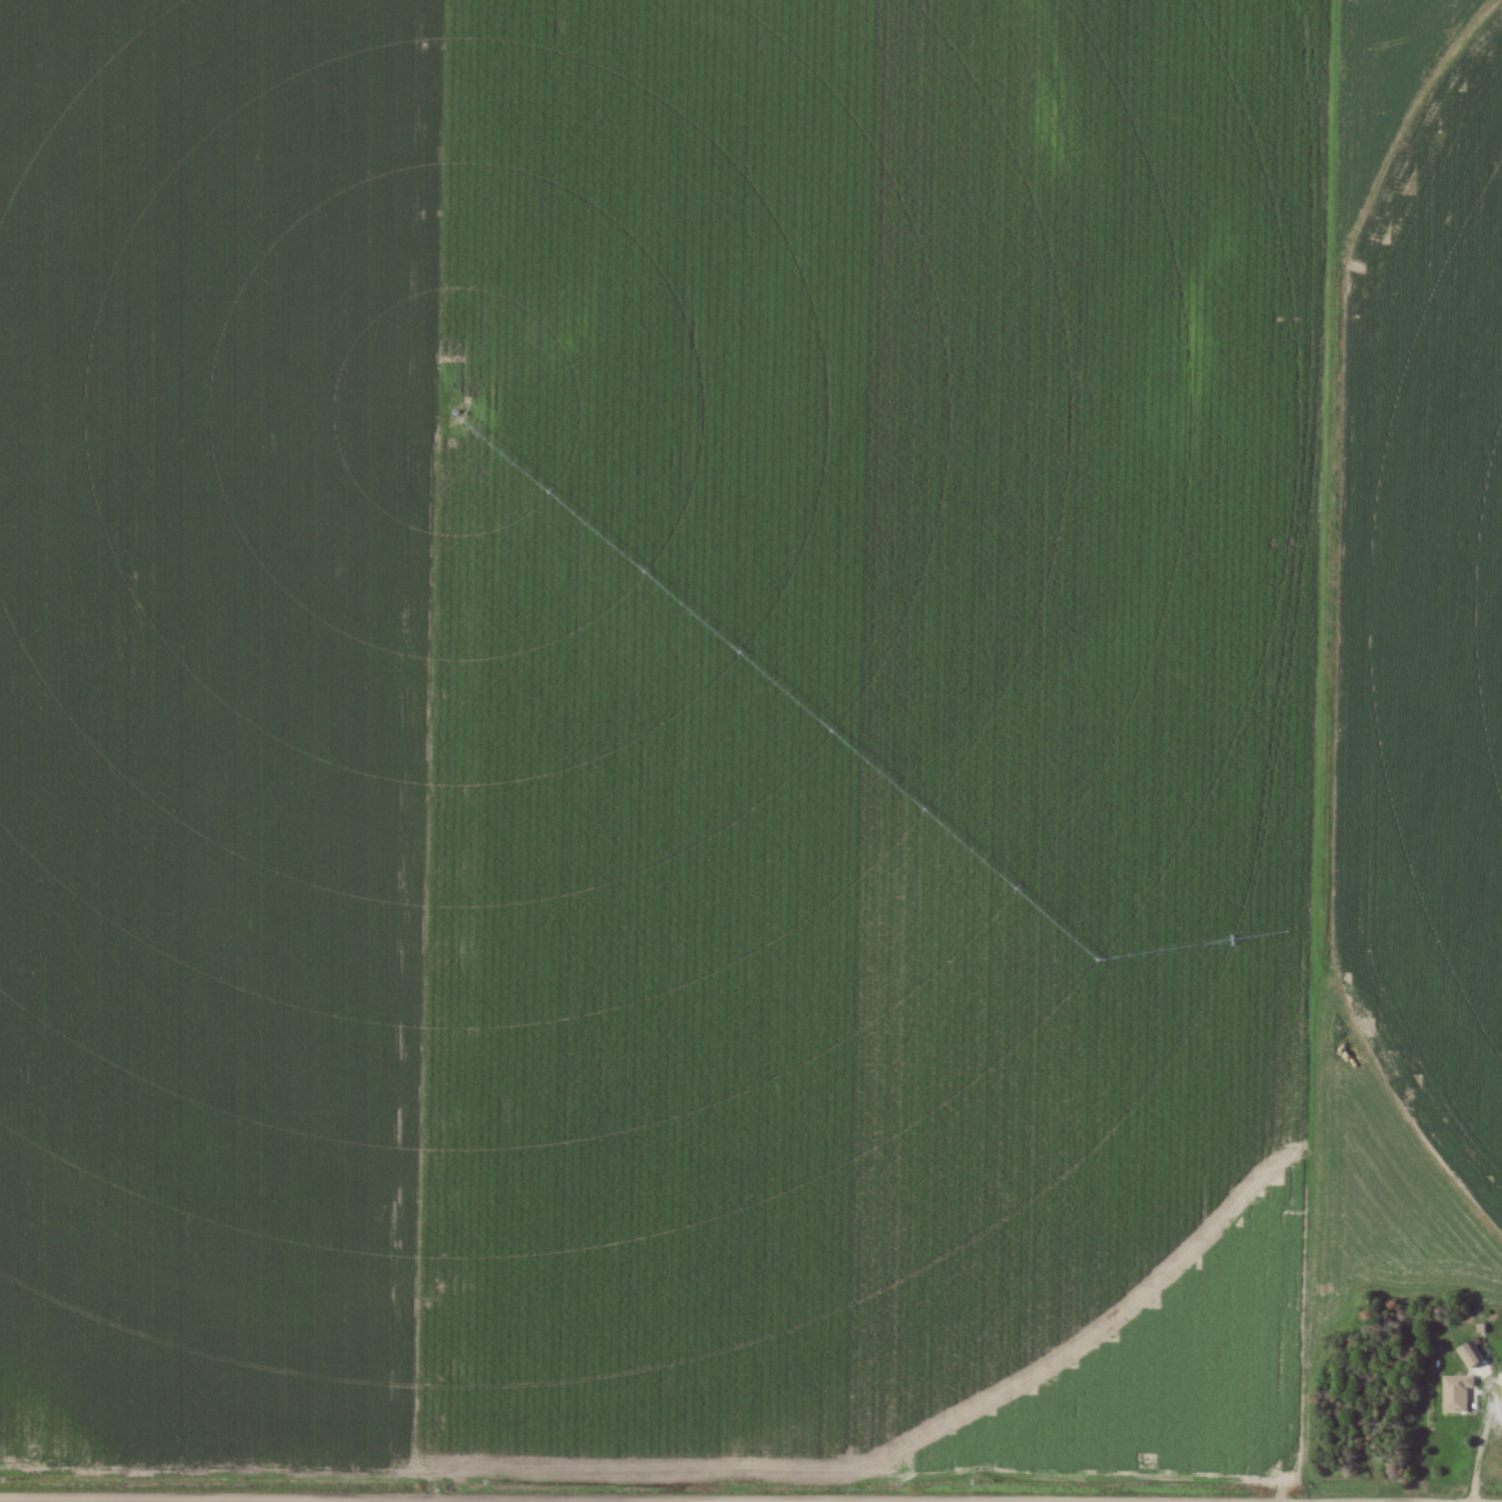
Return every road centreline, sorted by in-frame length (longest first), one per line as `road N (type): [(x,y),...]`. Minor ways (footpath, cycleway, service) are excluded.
road 1 (residential): [(225,1501),(0,1500)]

